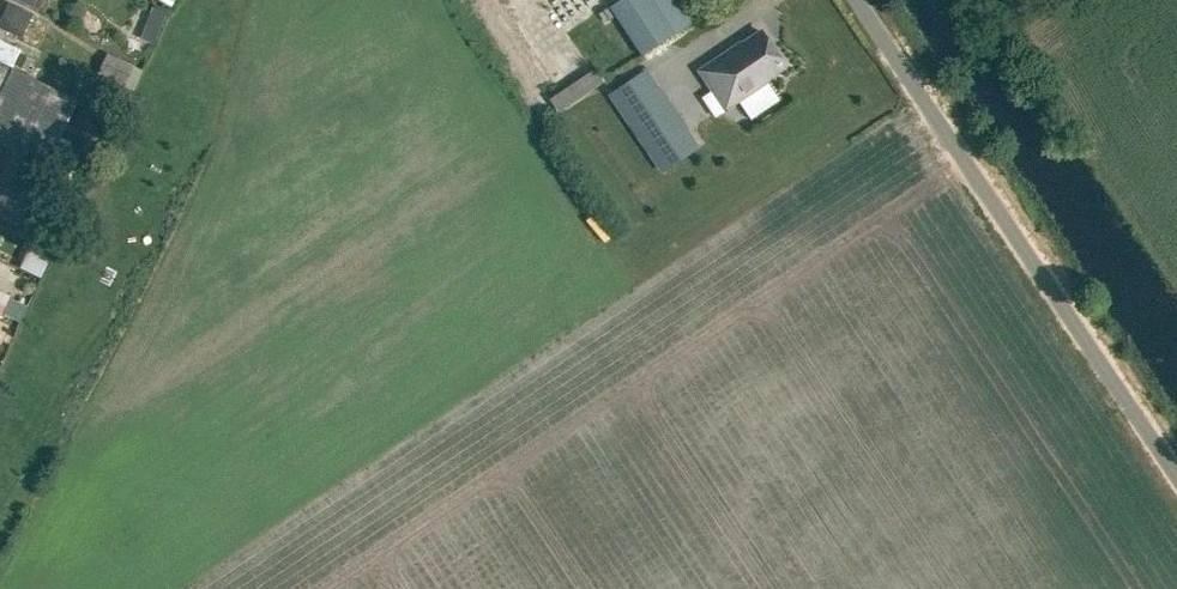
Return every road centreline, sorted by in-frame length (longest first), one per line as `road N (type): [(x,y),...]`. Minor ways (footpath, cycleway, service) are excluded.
road 1 (unclassified): [(1176,474),(859,0)]

